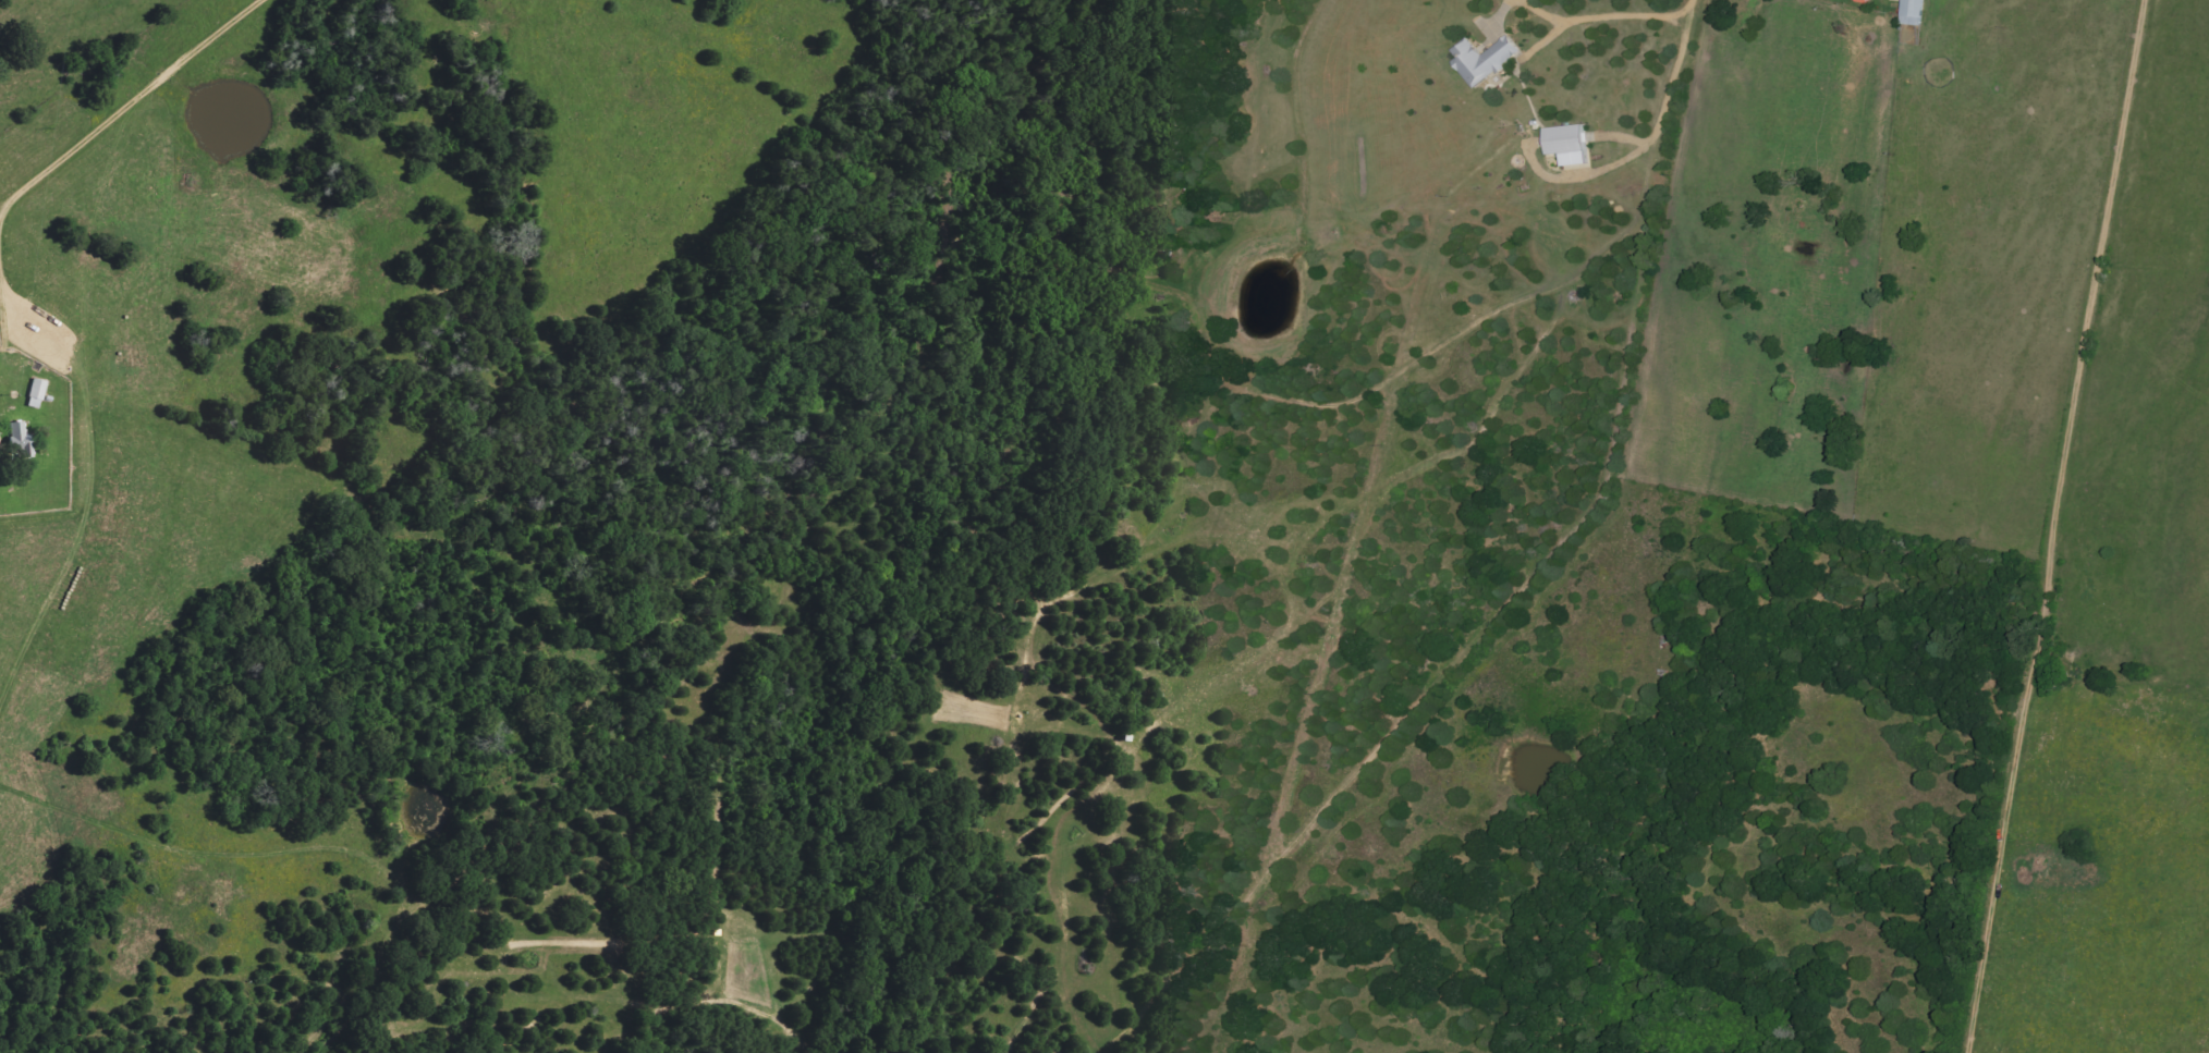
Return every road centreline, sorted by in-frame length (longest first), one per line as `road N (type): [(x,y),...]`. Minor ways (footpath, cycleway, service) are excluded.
road 1 (residential): [(0,94),(125,0)]

